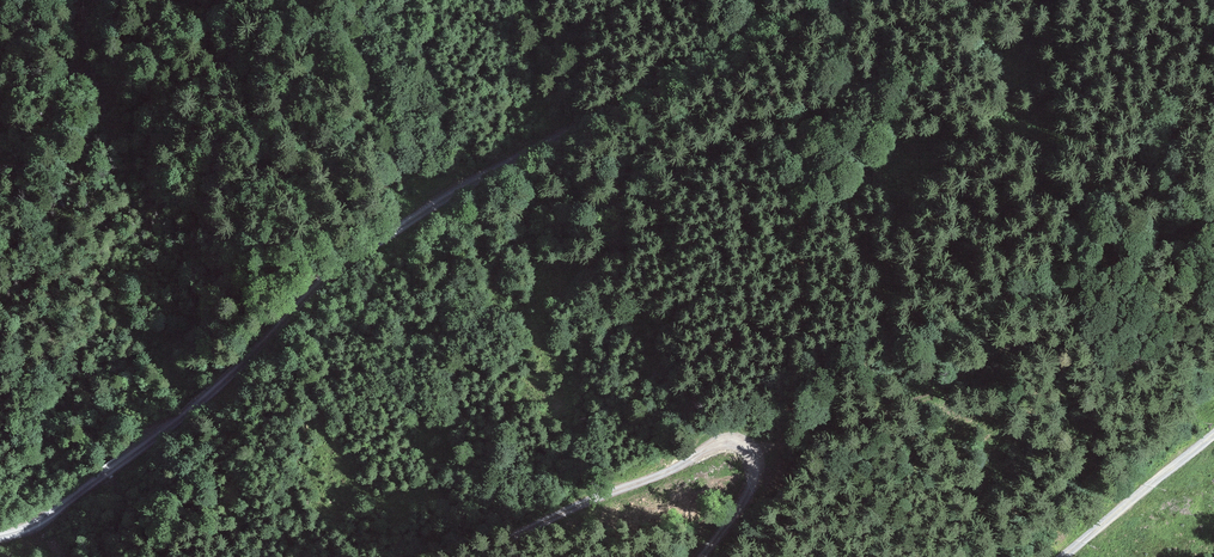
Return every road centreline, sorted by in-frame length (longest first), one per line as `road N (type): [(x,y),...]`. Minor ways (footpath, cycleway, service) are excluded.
road 1 (track): [(876,0),(771,24),(521,151),(381,235),(173,425),(33,526),(0,534)]
road 2 (track): [(704,556),(762,482),(749,448),(732,441),(470,556)]
road 3 (track): [(1213,436),(1066,556)]

